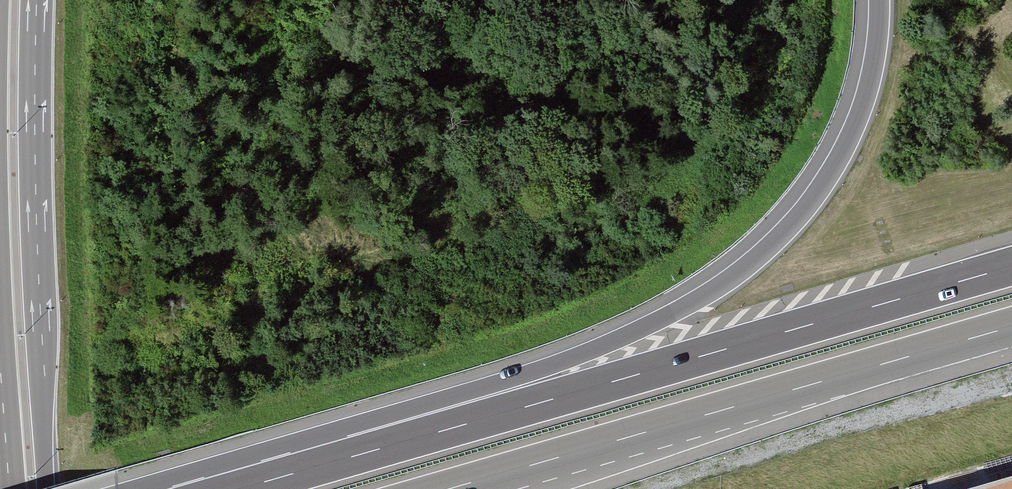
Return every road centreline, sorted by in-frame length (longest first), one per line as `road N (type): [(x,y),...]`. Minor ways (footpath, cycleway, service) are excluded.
road 1 (motorway): [(875,0),(867,76),(844,140),(791,218),(727,275),(581,353),(273,450),(191,488)]
road 2 (motorway): [(1011,265),(238,488)]
road 3 (motorway): [(452,488),(1011,328)]
road 4 (trunk): [(46,488),(36,0)]

